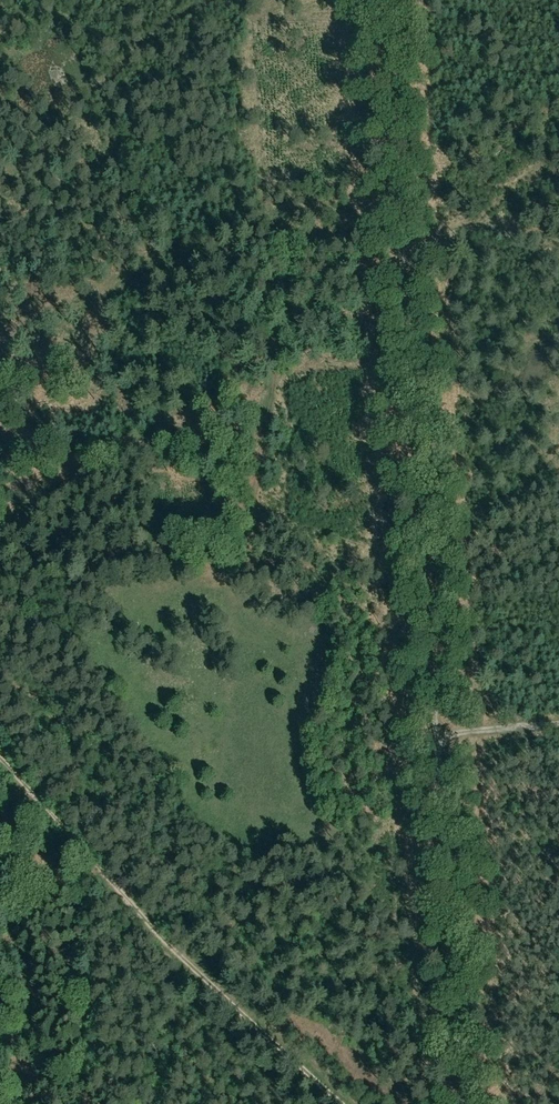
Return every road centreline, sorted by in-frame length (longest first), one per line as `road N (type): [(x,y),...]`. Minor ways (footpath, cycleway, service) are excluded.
road 1 (track): [(382,0),(463,1103)]
road 2 (track): [(0,761),(200,980),(340,1103)]
road 3 (track): [(401,255),(477,228),(522,235),(558,255)]
road 4 (track): [(558,726),(437,738)]

